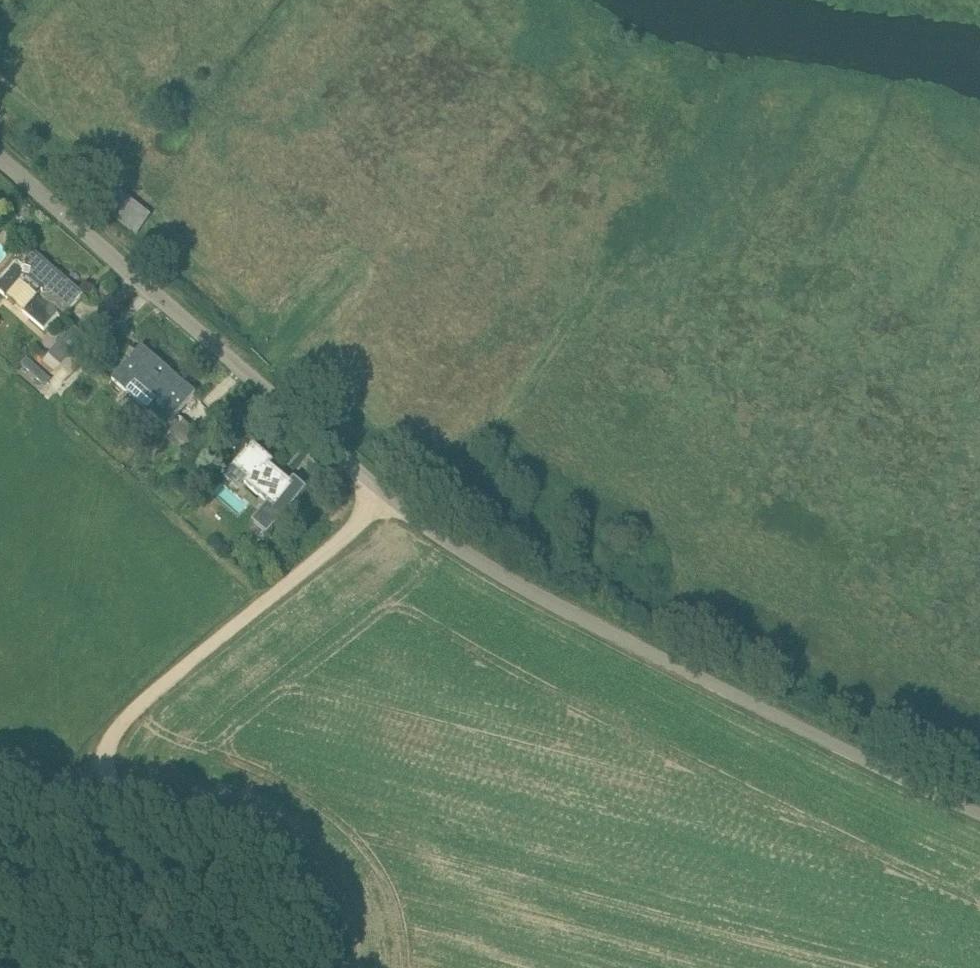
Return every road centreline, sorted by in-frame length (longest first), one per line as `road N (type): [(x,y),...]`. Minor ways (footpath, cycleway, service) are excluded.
road 1 (unclassified): [(979,822),(637,658),(443,540),(381,496),(0,159)]
road 2 (track): [(381,496),(100,750),(95,768),(109,810),(240,844),(272,868),(308,908),(309,967)]

